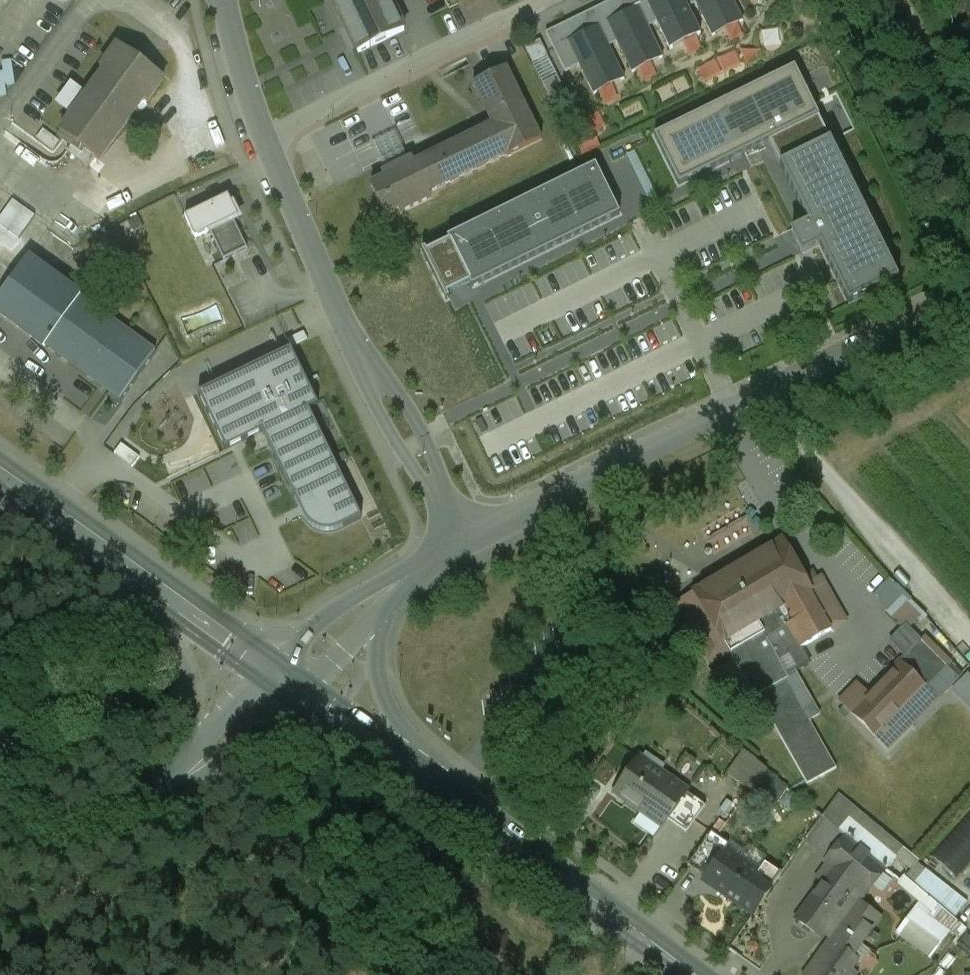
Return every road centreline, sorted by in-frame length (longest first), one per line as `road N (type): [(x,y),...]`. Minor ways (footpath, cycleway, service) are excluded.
road 1 (unclassified): [(470,536),(342,313),(267,139)]
road 2 (residential): [(267,139),(558,0)]
road 3 (unclassified): [(762,401),(470,536)]
road 4 (unclassified): [(762,401),(969,646)]
road 5 (secondary): [(454,795),(697,974)]
road 6 (unclassified): [(454,795),(390,714),(383,687),(380,634),(403,581)]
road 7 (unclassified): [(969,312),(762,401)]
road 8 (tertiary): [(191,767),(167,791),(120,813),(0,830)]
road 9 (secondary): [(285,676),(454,795)]
road 10 (tertiary): [(144,577),(179,648),(197,725),(191,767)]
road 11 (secondary): [(0,473),(144,577)]
road 12 (secondary): [(144,577),(285,676)]
road 13 (unclassified): [(403,581),(285,676)]
road 14 (unclassified): [(267,139),(223,0)]
road 15 (tertiary): [(285,676),(191,767)]

